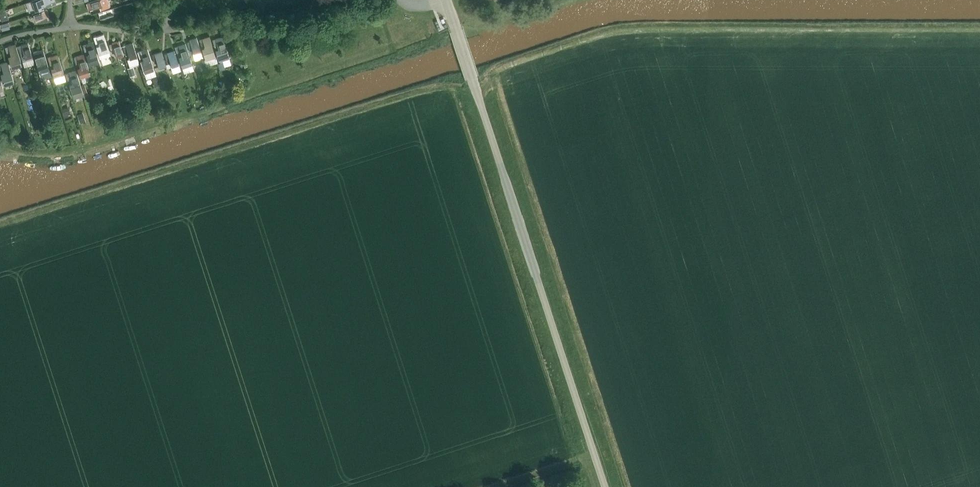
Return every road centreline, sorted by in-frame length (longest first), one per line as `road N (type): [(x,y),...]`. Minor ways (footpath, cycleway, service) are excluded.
road 1 (tertiary): [(604,486),(445,0)]

